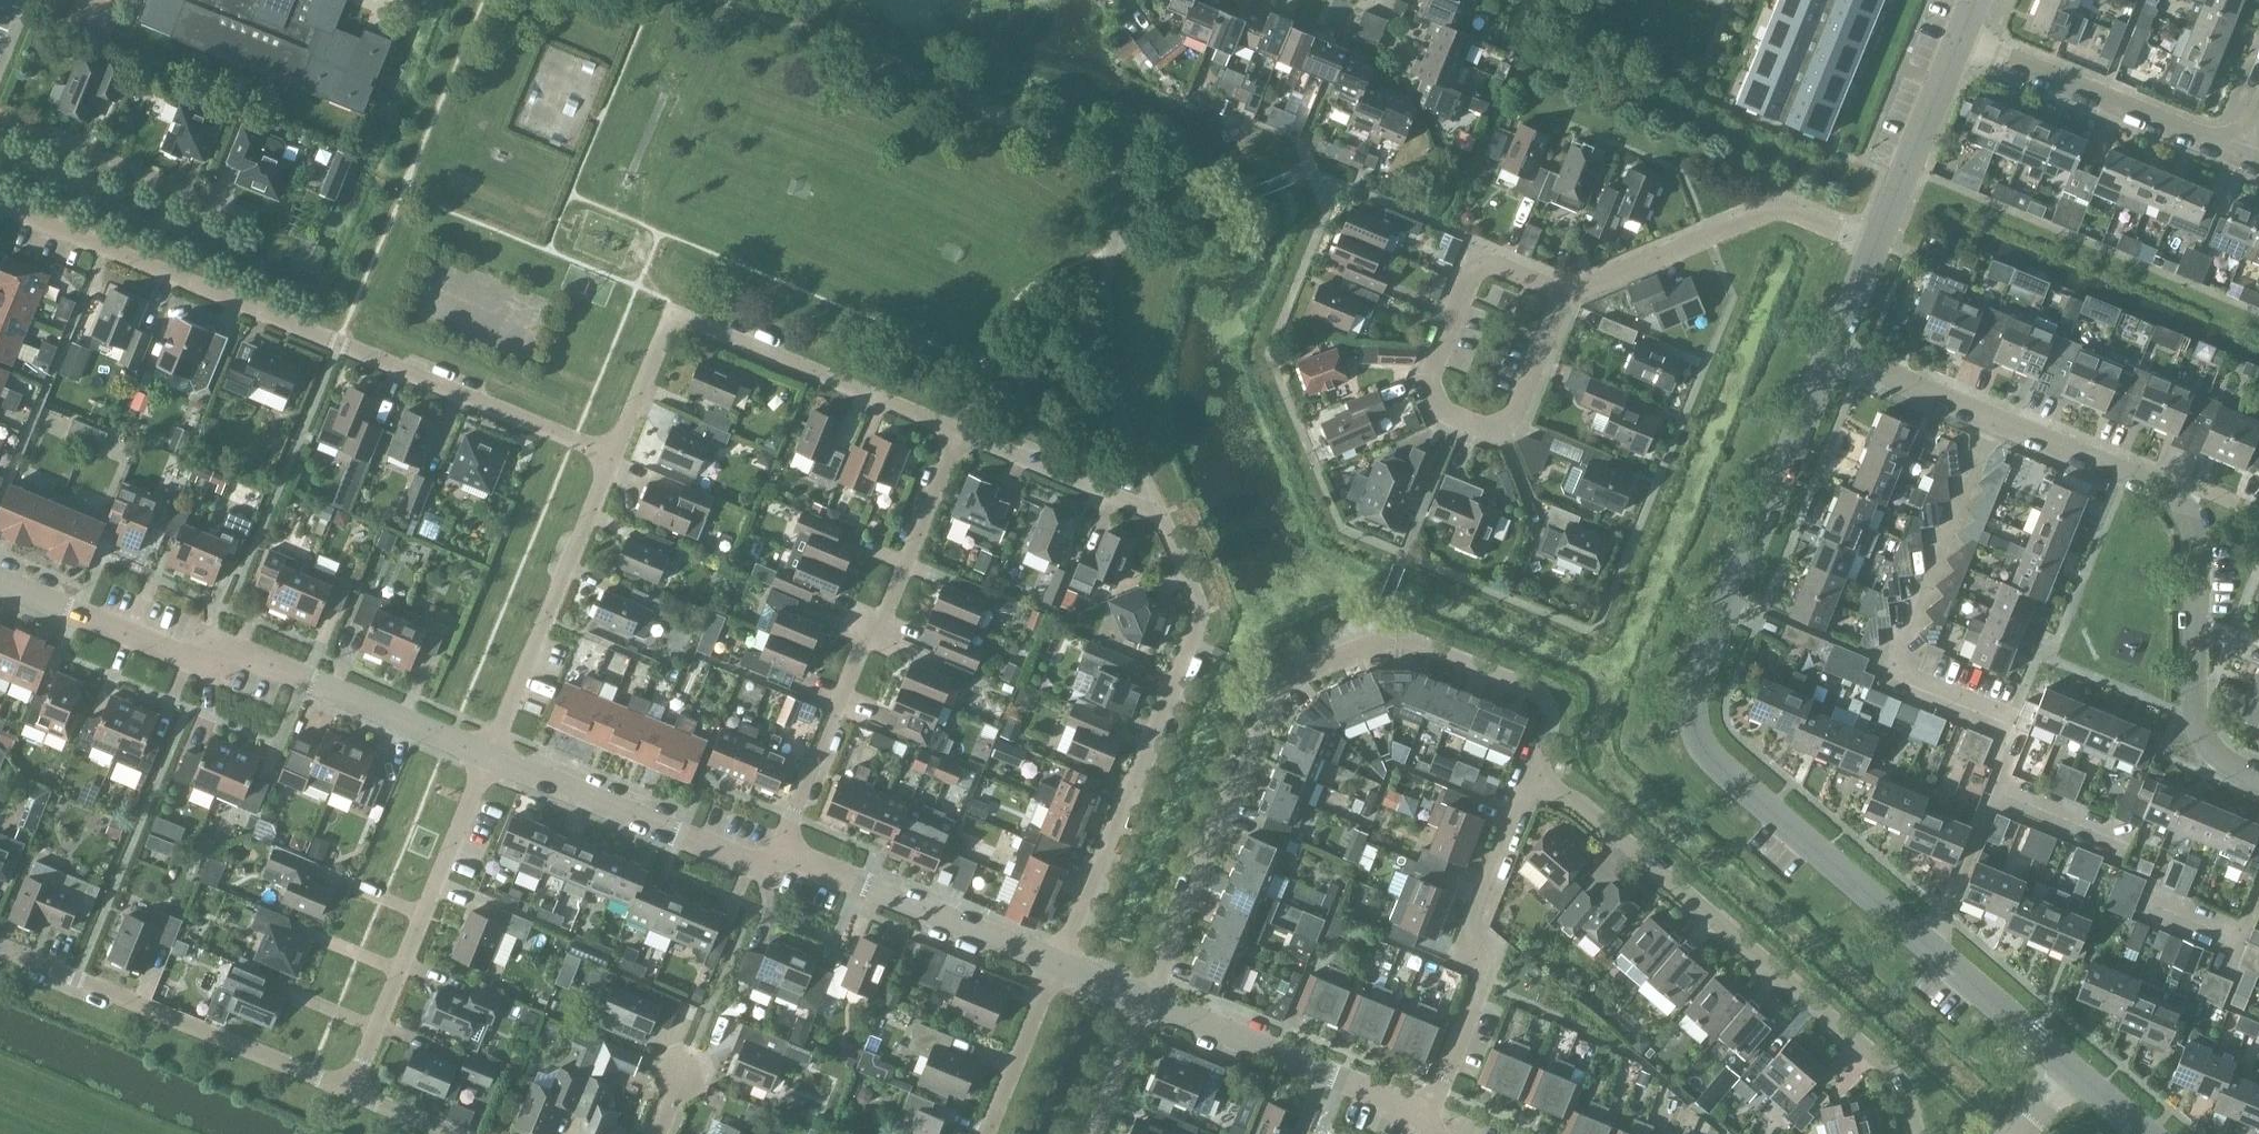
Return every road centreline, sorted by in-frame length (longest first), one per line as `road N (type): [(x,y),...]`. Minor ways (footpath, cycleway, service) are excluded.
road 1 (residential): [(2071,1066),(1699,739),(1700,695),(1835,356)]
road 2 (residential): [(1056,964),(1200,607),(1164,520),(954,433)]
road 3 (residential): [(1144,999),(1278,681),(1400,637),(1542,694),(1549,723),(1535,766)]
road 4 (residential): [(2258,773),(2210,752),(2192,714),(2202,544),(2174,498),(1835,356)]
road 5 (residential): [(612,458),(0,207)]
road 6 (residential): [(1919,1133),(1902,1078),(1535,766)]
road 7 (residential): [(490,754),(238,652),(181,654),(0,583)]
road 8 (residential): [(954,433),(672,318),(612,458)]
road 9 (residential): [(780,851),(864,646),(884,616),(954,433)]
road 10 (residential): [(1420,1131),(1487,970),(1472,930),(1535,766)]
road 11 (residential): [(349,1092),(0,952)]
road 12 (residential): [(349,1092),(490,754)]
road 13 (residential): [(1559,296),(1476,261),(1429,382),(1440,416),(1485,434),(1509,423)]
road 14 (residential): [(612,458),(490,754)]
road 15 (residential): [(780,851),(749,863),(490,754)]
road 16 (residential): [(1420,1131),(1408,1109),(1144,999)]
road 17 (residential): [(2241,155),(1957,44)]
road 18 (residential): [(1056,964),(780,851)]
road 19 (residential): [(254,222),(0,116)]
road 20 (residential): [(1524,111),(1687,172),(1712,235)]
road 21 (residential): [(1875,245),(1957,44)]
road 22 (residential): [(1056,964),(988,1133)]
road 23 (residential): [(1875,245),(1777,209),(1712,235)]
road 24 (residential): [(1712,235),(1559,296)]
road 25 (residential): [(1090,1133),(1144,999)]
road 26 (residential): [(1509,423),(1559,296)]

